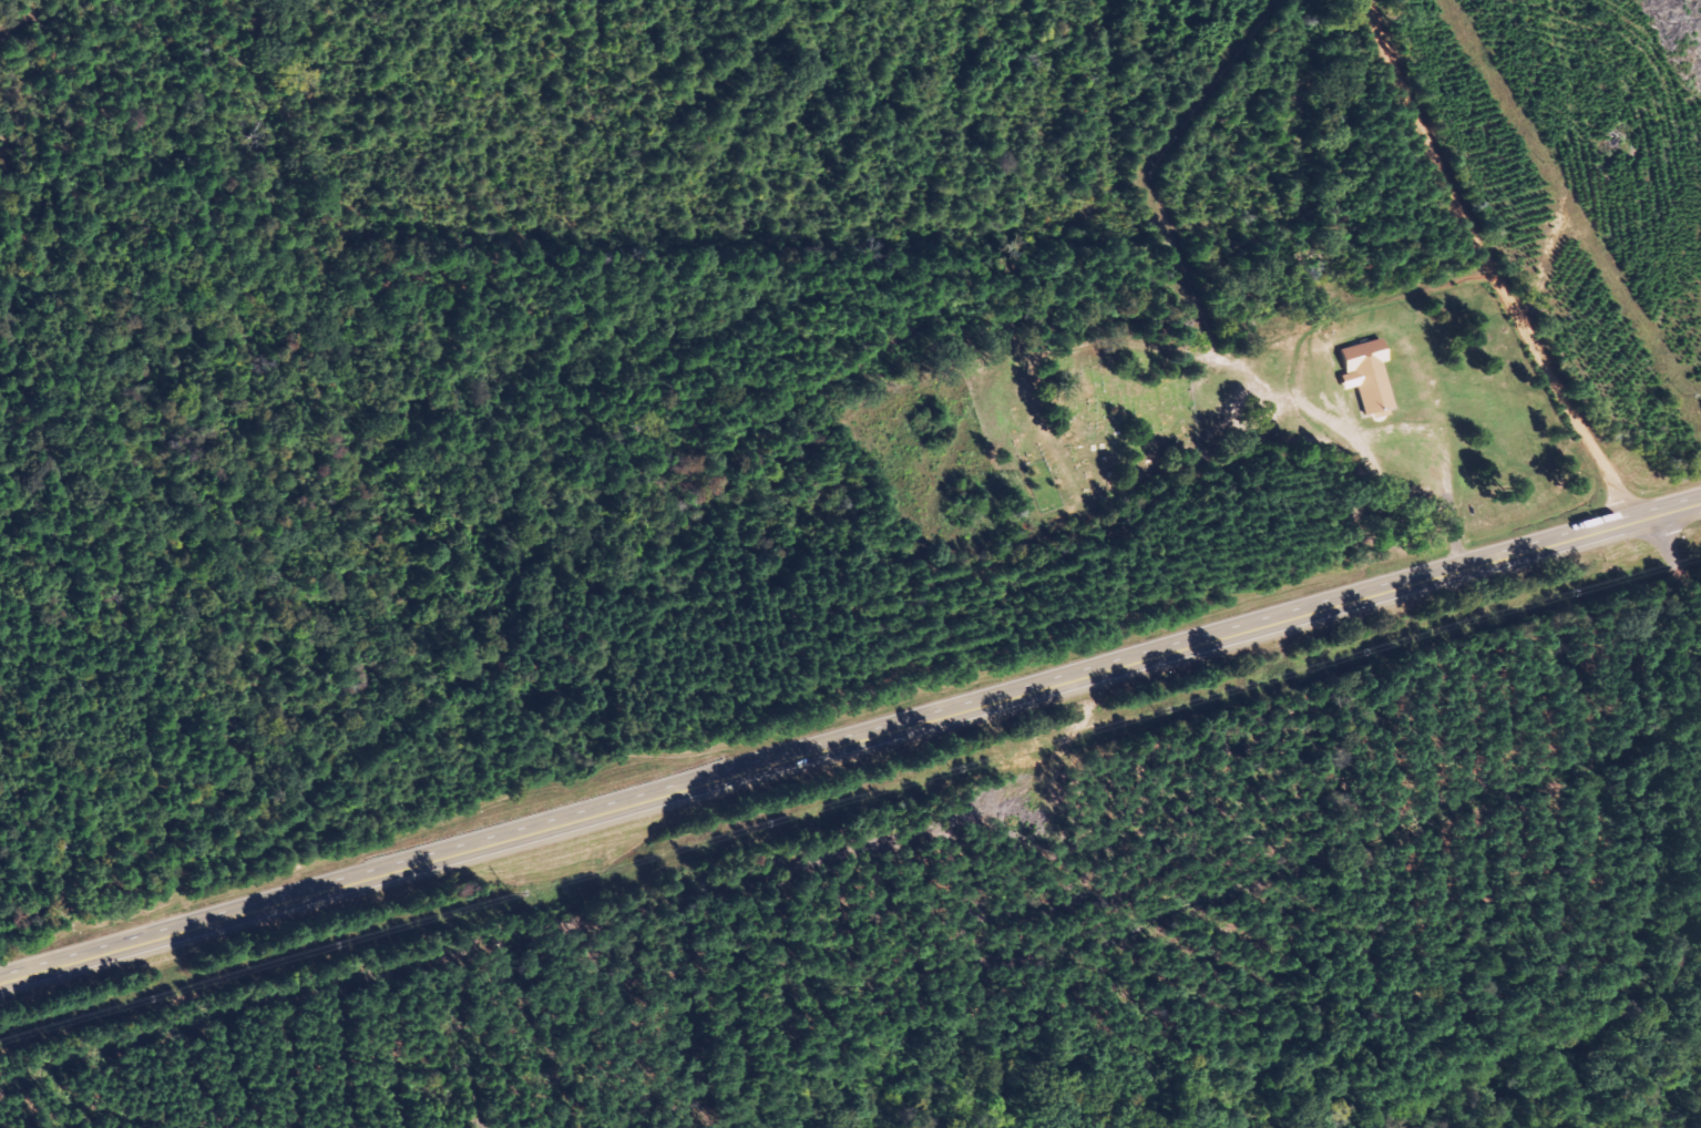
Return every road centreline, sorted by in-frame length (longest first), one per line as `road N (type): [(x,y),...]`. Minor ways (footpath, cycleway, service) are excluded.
road 1 (trunk): [(0,983),(1700,499)]
road 2 (residential): [(1642,514),(1478,269),(1396,20)]
road 3 (residential): [(1700,642),(1642,514)]

